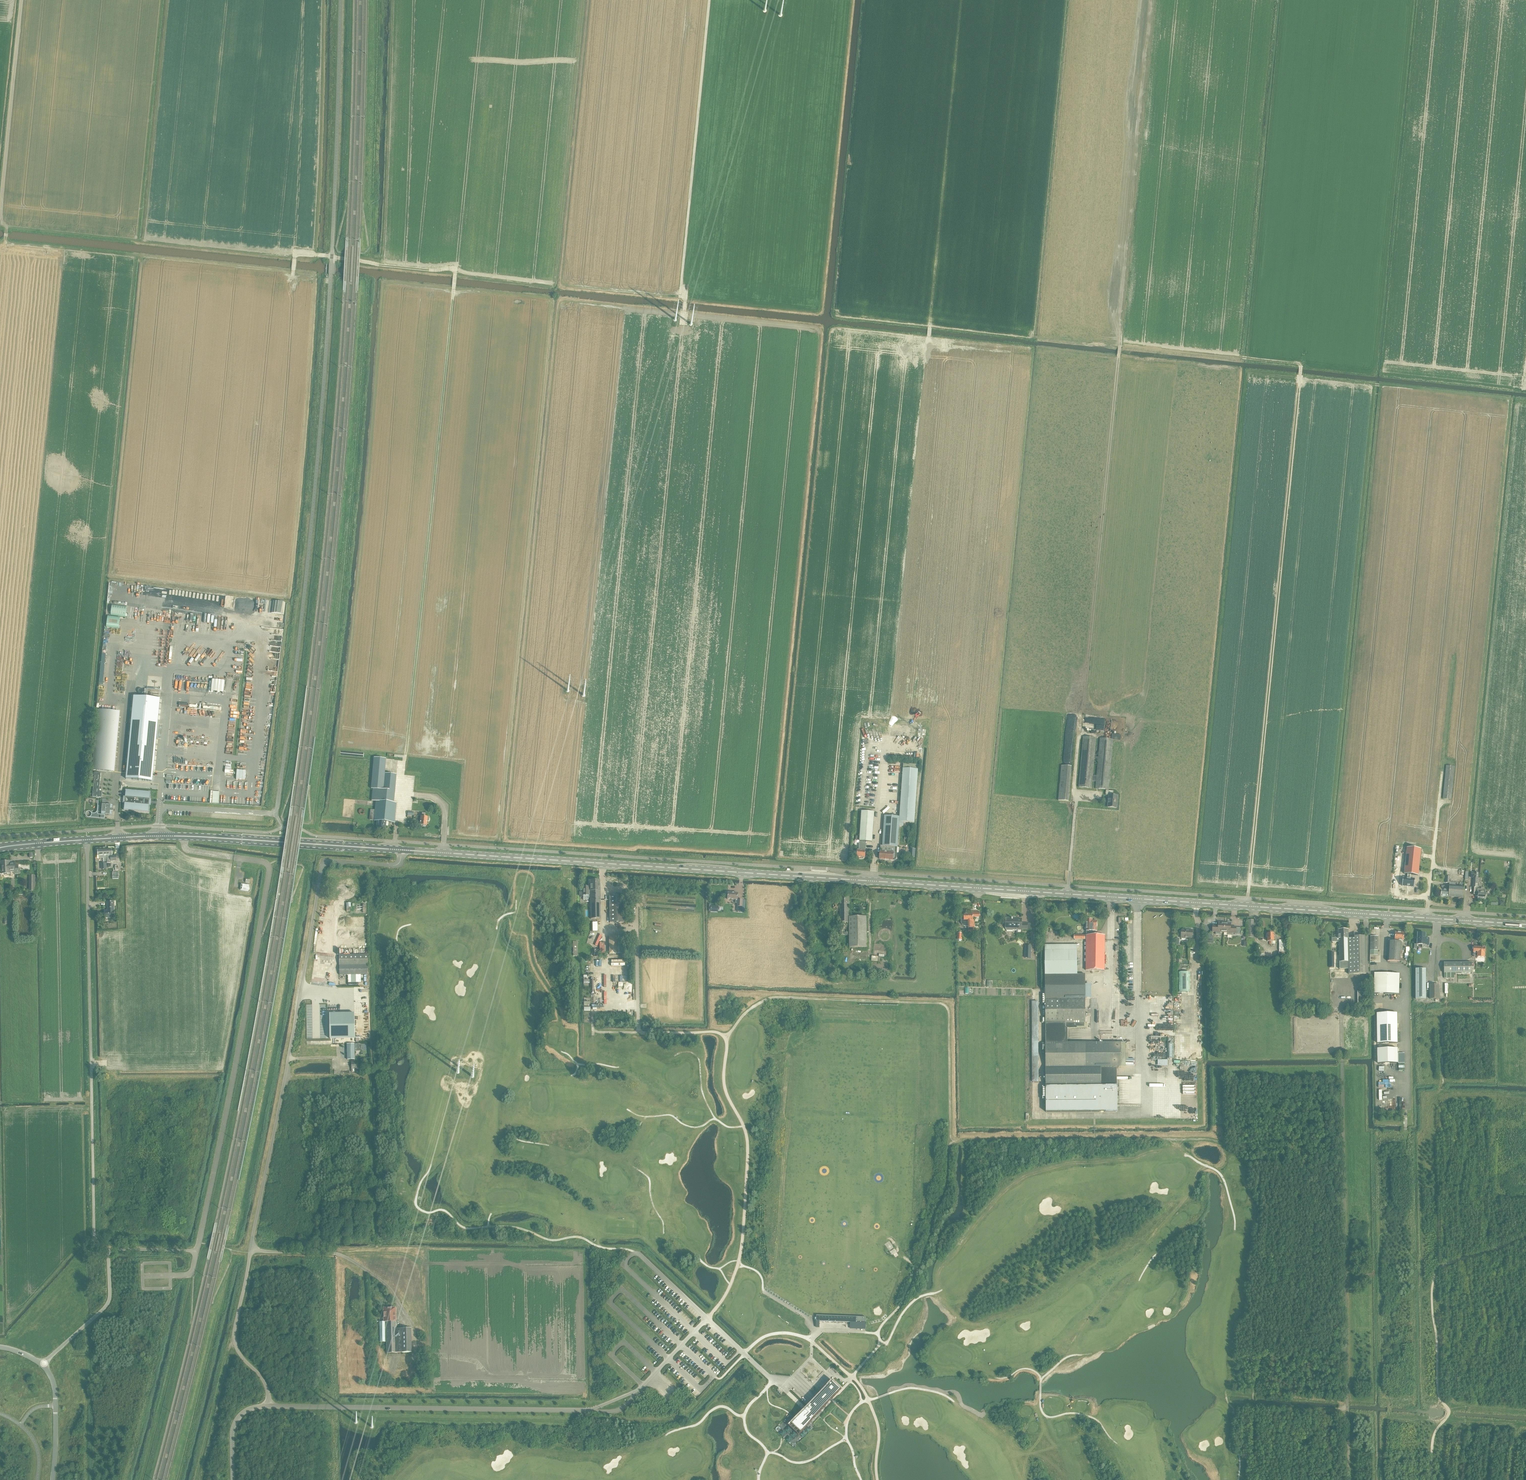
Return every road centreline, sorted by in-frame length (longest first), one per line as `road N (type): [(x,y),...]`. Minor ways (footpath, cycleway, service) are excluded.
road 1 (primary): [(87,839),(221,838),(1525,924)]
road 2 (track): [(399,804),(455,271),(302,255),(290,275),(6,238)]
road 3 (track): [(1081,721),(1155,0)]
road 4 (track): [(1247,906),(1299,378)]
road 5 (unclassified): [(108,1249),(95,1243),(94,1226),(87,839)]
road 6 (track): [(1346,1413),(1342,1063)]
road 7 (unclassified): [(581,1411),(271,1406)]
road 8 (track): [(683,272),(710,0)]
road 9 (track): [(369,263),(378,0)]
road 10 (track): [(1428,917),(1454,665)]
road 11 (unclassified): [(271,1406),(235,1340),(250,1251)]
road 12 (unclassified): [(42,1365),(107,1304),(108,1249)]

